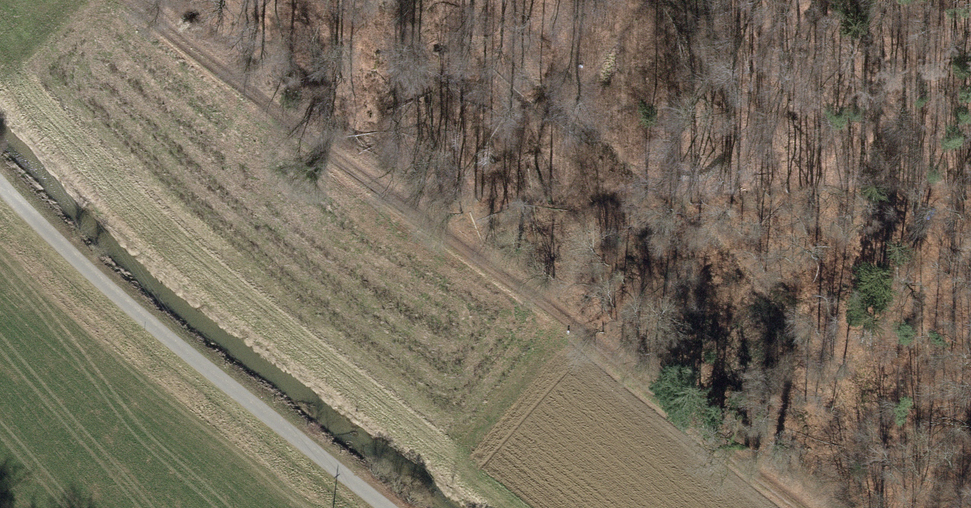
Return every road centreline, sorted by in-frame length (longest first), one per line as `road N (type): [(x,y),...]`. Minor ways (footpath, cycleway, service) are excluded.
road 1 (track): [(794,507),(128,0)]
road 2 (track): [(891,507),(842,392),(642,171),(465,0)]
road 3 (track): [(517,507),(155,233),(9,90)]

